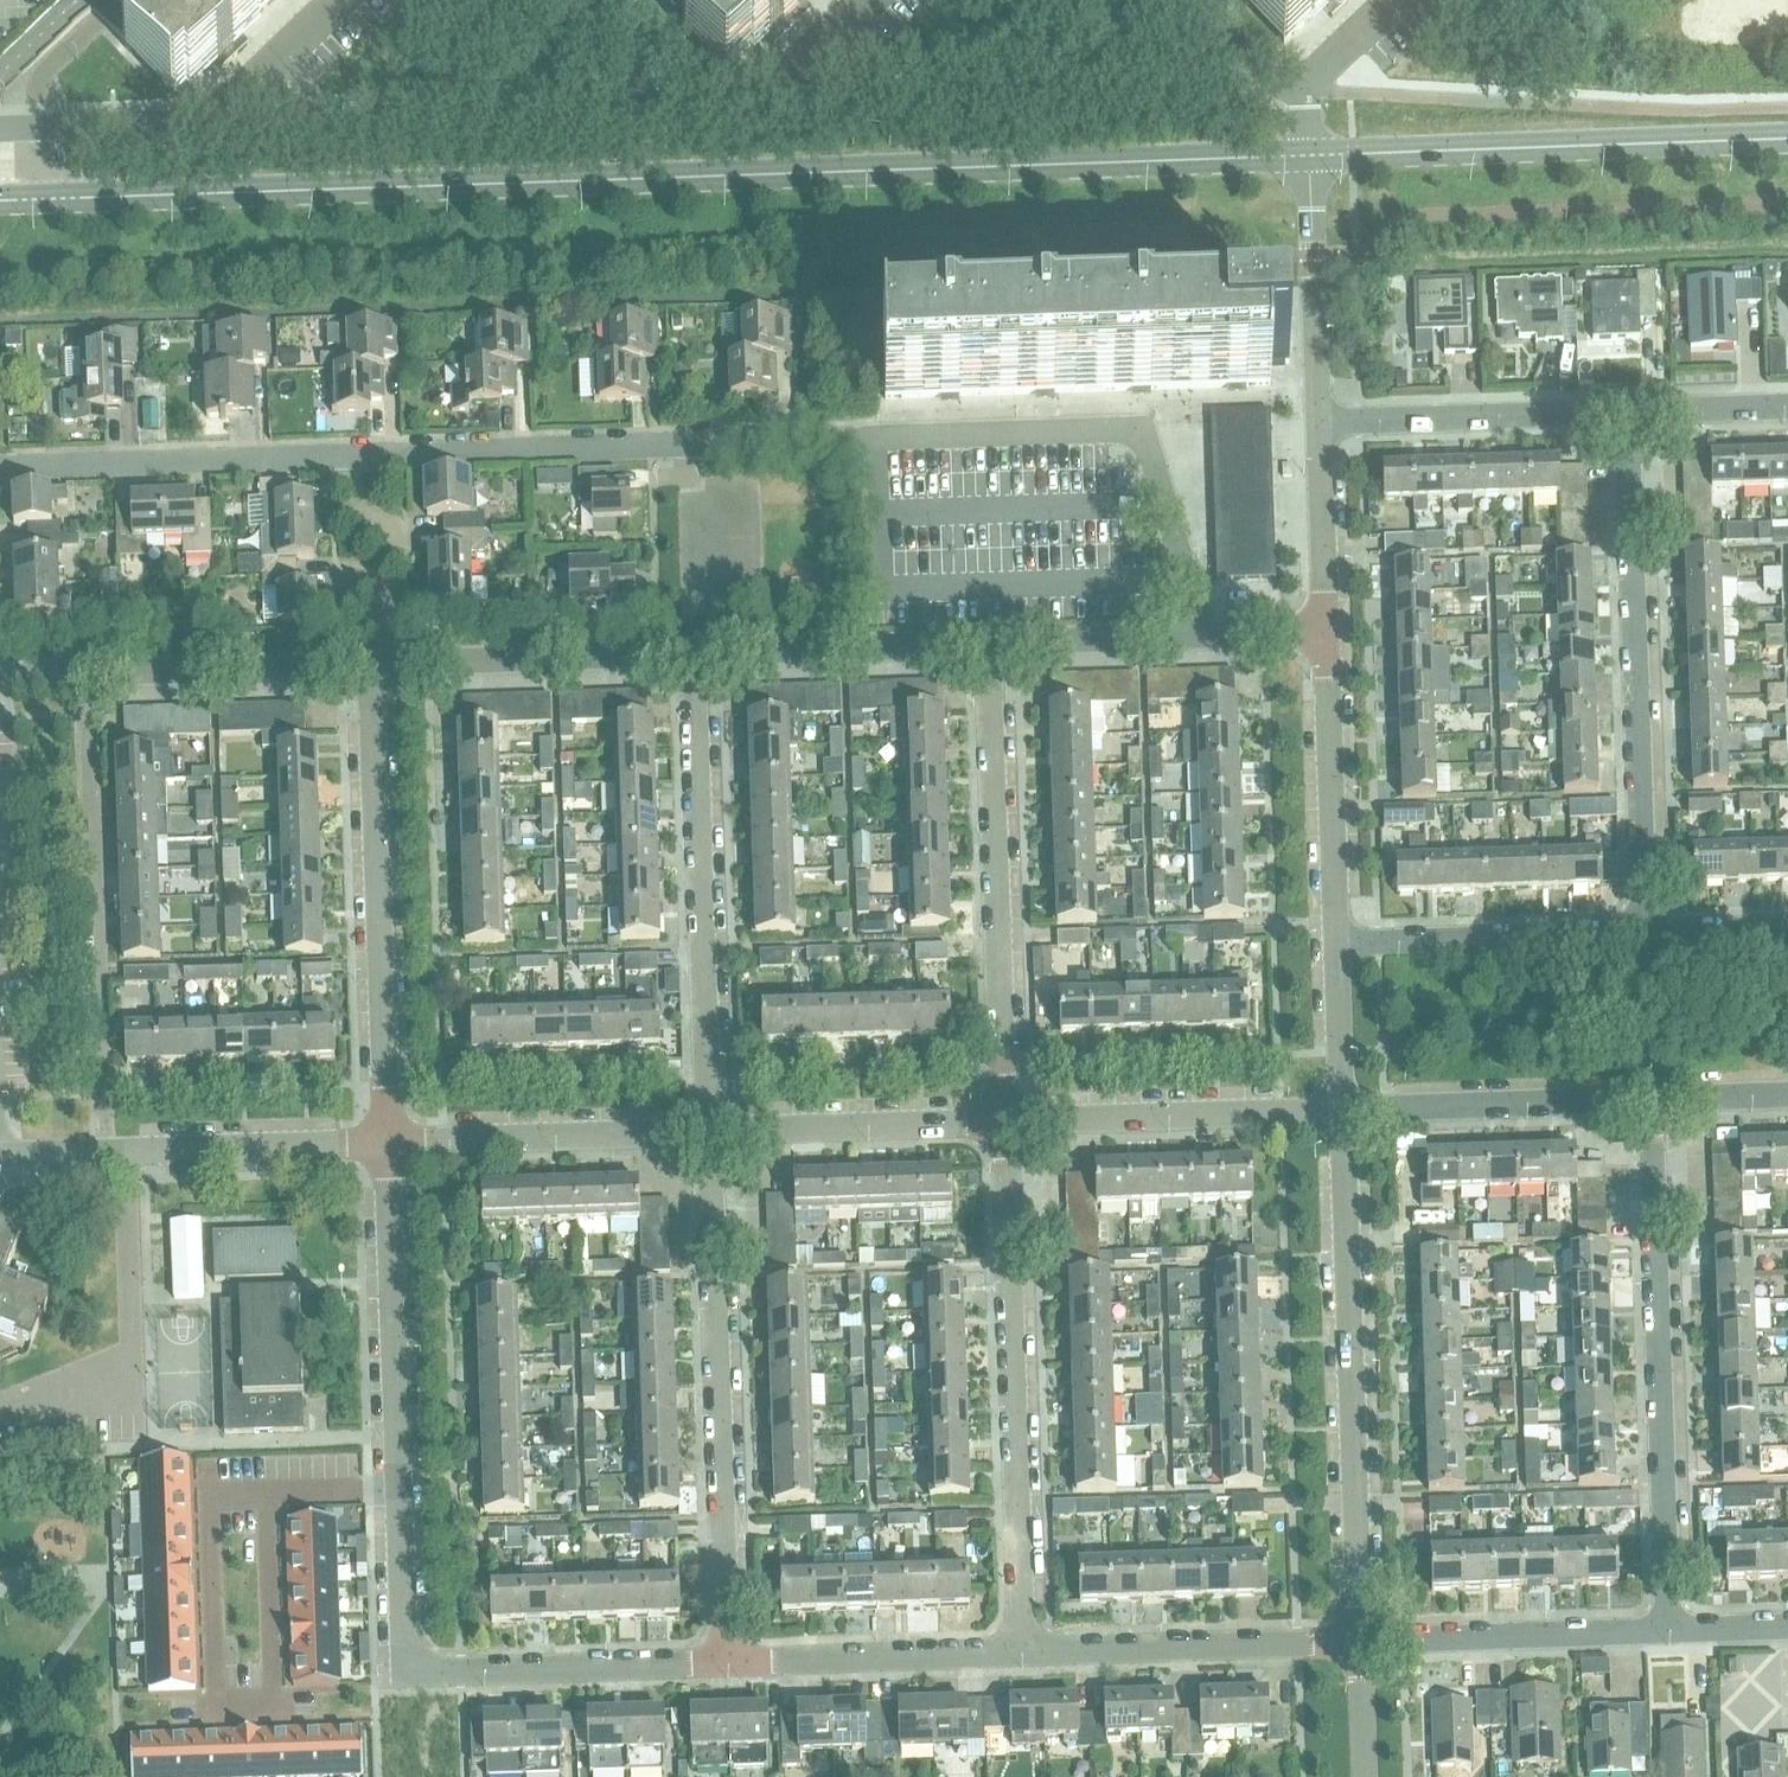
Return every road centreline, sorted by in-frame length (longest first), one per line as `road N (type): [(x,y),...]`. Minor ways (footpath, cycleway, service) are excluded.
road 1 (secondary): [(0,201),(1311,156)]
road 2 (residential): [(1201,632),(1151,431),(350,455)]
road 3 (residential): [(224,119),(772,103)]
road 4 (residential): [(772,103),(1309,92)]
road 5 (residential): [(1361,1644),(1342,1108)]
road 6 (residential): [(1022,1652),(1006,1120)]
road 7 (residential): [(727,1660),(708,1129)]
road 8 (residential): [(1673,1627),(1655,1099)]
road 9 (residential): [(1648,930),(1629,412)]
road 10 (residential): [(727,1660),(438,1674),(418,1668),(404,1651),(398,1487)]
road 11 (residential): [(103,1149),(86,671)]
road 12 (secondary): [(1311,156),(1787,141)]
road 13 (residential): [(1006,1120),(989,645)]
road 14 (residential): [(708,1129),(691,656)]
road 15 (residential): [(385,1139),(372,666)]
road 16 (residential): [(0,466),(350,455)]
road 17 (residential): [(398,1487),(385,1139)]
road 18 (residential): [(265,1491),(208,1493),(214,1706),(274,1704),(273,1690)]
road 19 (residential): [(1022,1652),(1361,1644)]
road 20 (residential): [(1006,1120),(1342,1108)]
road 21 (residential): [(385,1139),(708,1129)]
road 22 (residential): [(372,666),(691,656)]
road 23 (residential): [(1338,943),(1325,627)]
road 24 (residential): [(1342,1108),(1655,1099)]
road 25 (residential): [(1361,1644),(1673,1627)]
road 26 (residential): [(1338,943),(1648,930)]
road 27 (residential): [(1320,422),(1629,412)]
road 28 (residential): [(691,656),(989,645)]
road 29 (residential): [(708,1129),(1006,1120)]
road 30 (residential): [(1022,1652),(727,1660)]
road 31 (residential): [(86,671),(372,666)]
road 32 (residential): [(103,1149),(385,1139)]
road 33 (residential): [(1320,422),(1311,156)]
road 34 (residential): [(0,127),(224,119)]
road 35 (residential): [(989,645),(1201,632)]
road 36 (residential): [(1325,627),(1320,422)]
road 37 (residential): [(273,1690),(265,1491)]
road 38 (residential): [(224,119),(347,0)]
road 39 (residential): [(1342,1108),(1338,943)]
road 40 (residential): [(1629,412),(1787,405)]
road 41 (residential): [(772,103),(875,0)]
road 42 (residential): [(1648,930),(1787,926)]
road 43 (residential): [(398,1487),(265,1491)]
road 44 (residential): [(1309,92),(1404,0)]
road 45 (residential): [(1655,1099),(1787,1094)]
road 46 (residential): [(1364,1776),(1361,1644)]
road 47 (residential): [(1201,632),(1325,627)]

